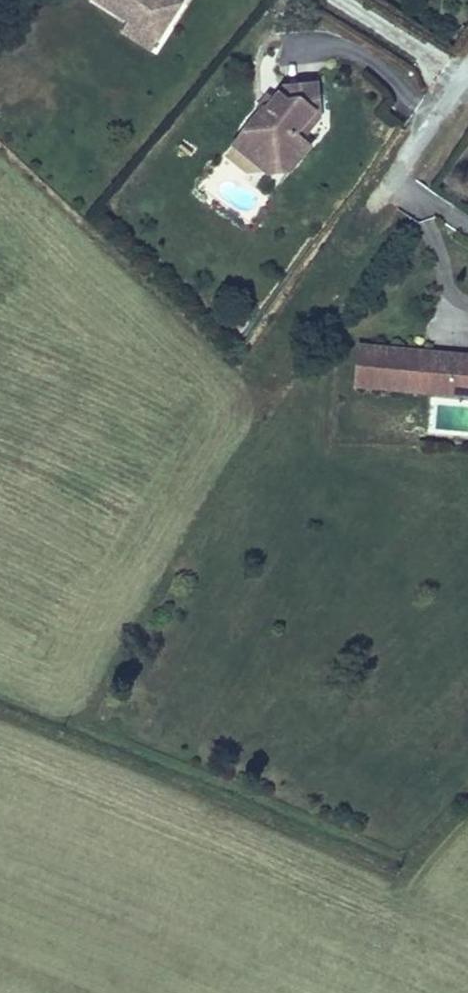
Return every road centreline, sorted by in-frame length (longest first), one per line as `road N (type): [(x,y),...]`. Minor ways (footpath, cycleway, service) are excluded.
road 1 (residential): [(388,185),(467,69)]

